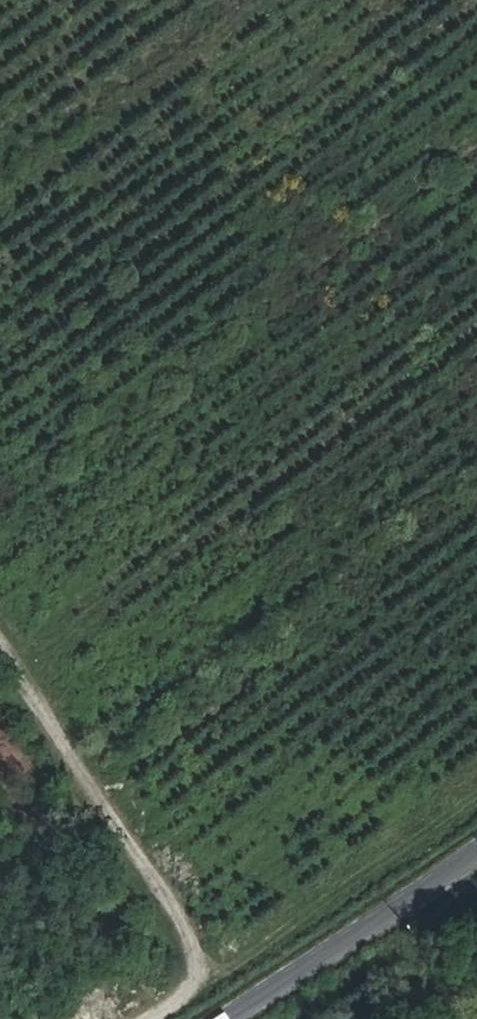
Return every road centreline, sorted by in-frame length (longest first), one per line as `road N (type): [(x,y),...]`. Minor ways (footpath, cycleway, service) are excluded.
road 1 (tertiary): [(476,857),(229,1018)]

